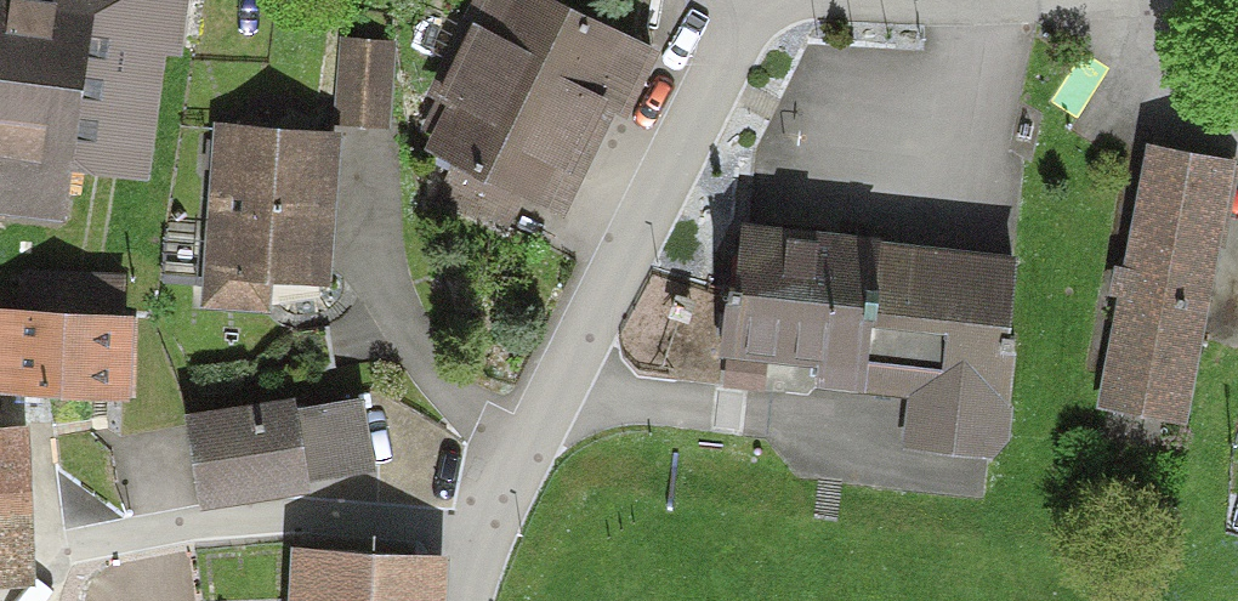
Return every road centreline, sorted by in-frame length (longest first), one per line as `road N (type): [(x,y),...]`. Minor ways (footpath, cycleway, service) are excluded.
road 1 (residential): [(735,0),(492,506),(471,600)]
road 2 (residential): [(1086,0),(1237,118)]

